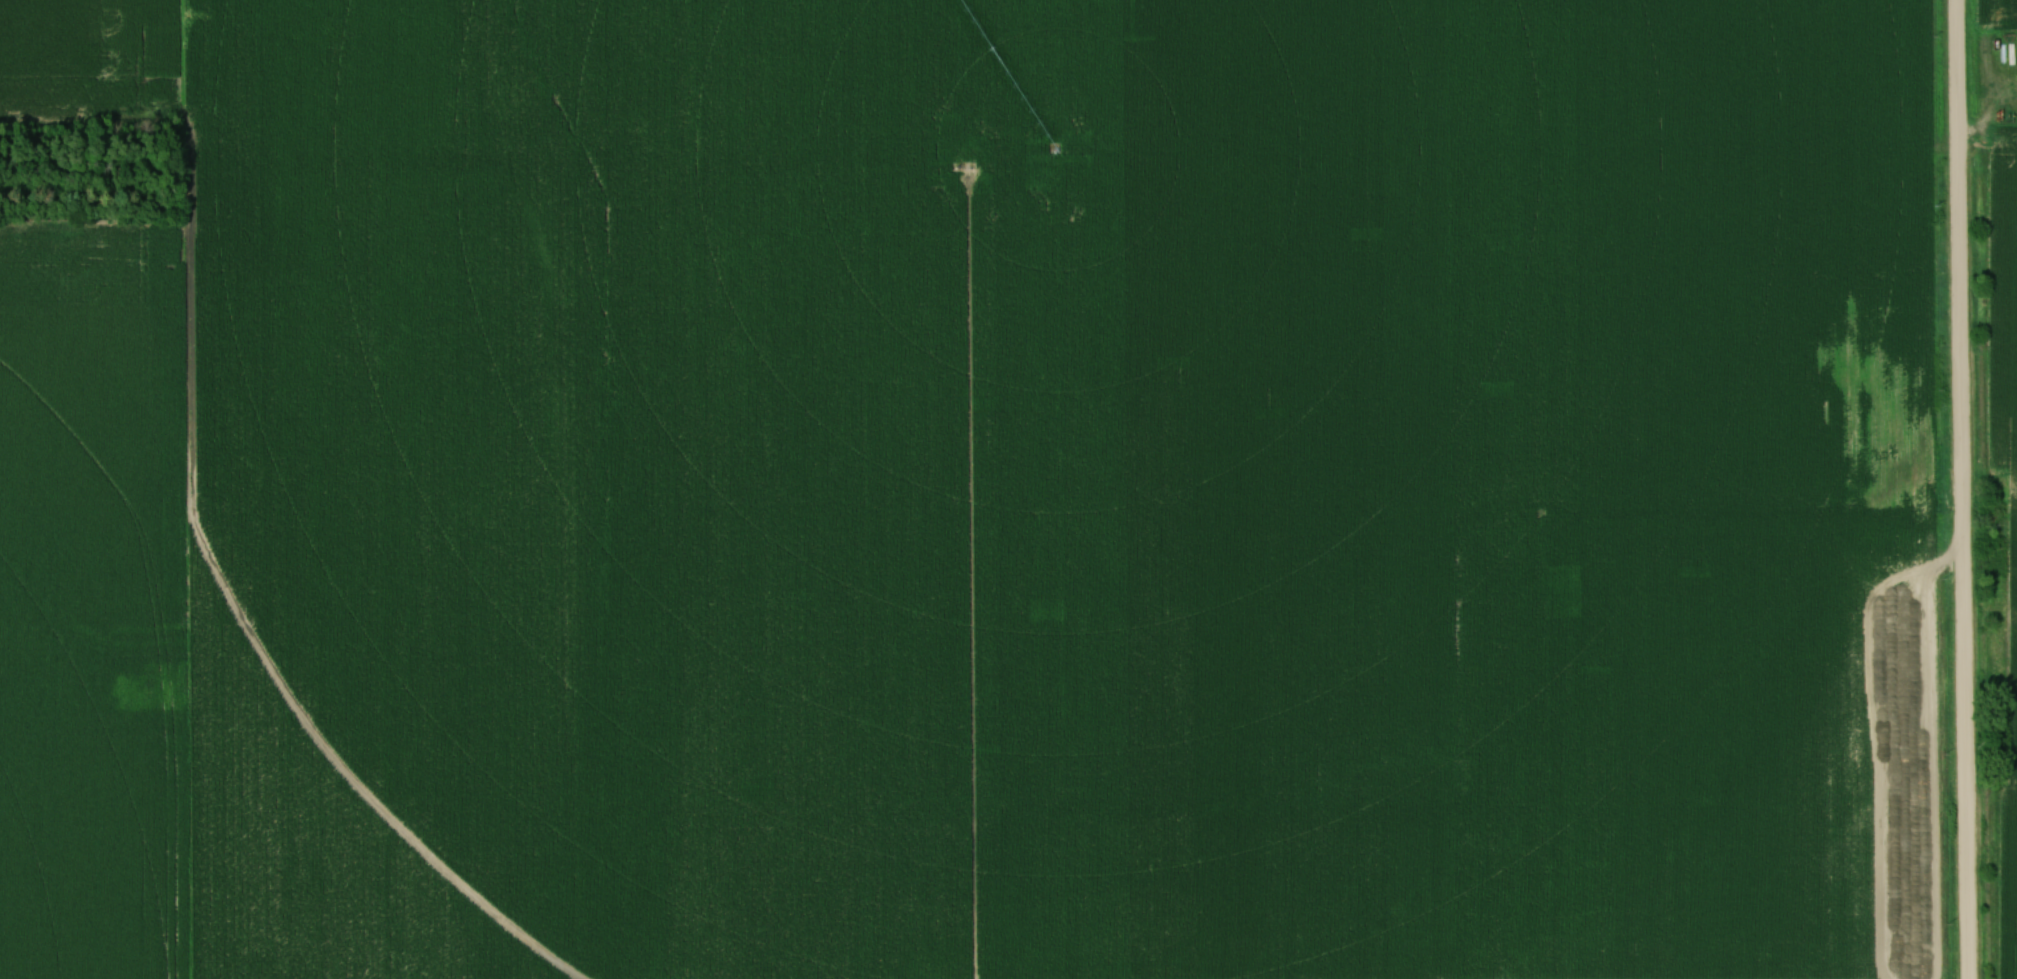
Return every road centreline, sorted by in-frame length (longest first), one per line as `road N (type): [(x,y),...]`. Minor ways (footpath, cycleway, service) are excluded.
road 1 (residential): [(1972,978),(1959,0)]

